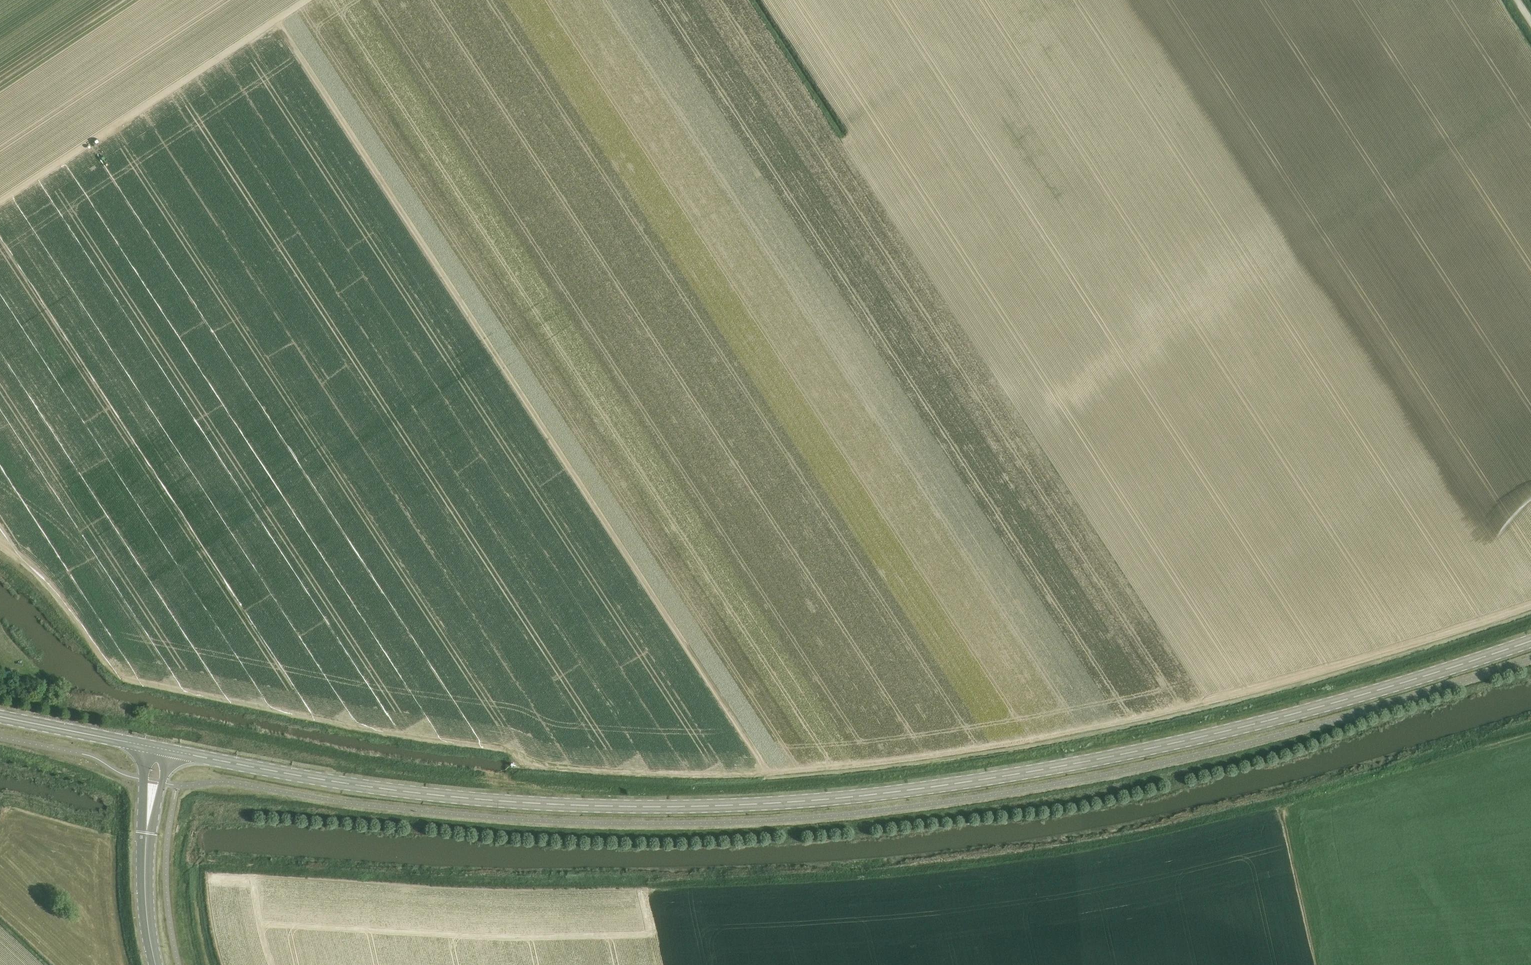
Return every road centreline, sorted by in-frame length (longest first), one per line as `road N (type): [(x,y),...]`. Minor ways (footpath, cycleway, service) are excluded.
road 1 (secondary): [(167,749),(487,800),(680,808),(823,801),(1039,772),(1204,738),(1387,693),(1530,644)]
road 2 (track): [(1050,402),(1530,91)]
road 3 (track): [(0,198),(305,0)]
road 4 (secondary): [(147,746),(0,717)]
road 5 (secondary): [(156,964),(146,833)]

